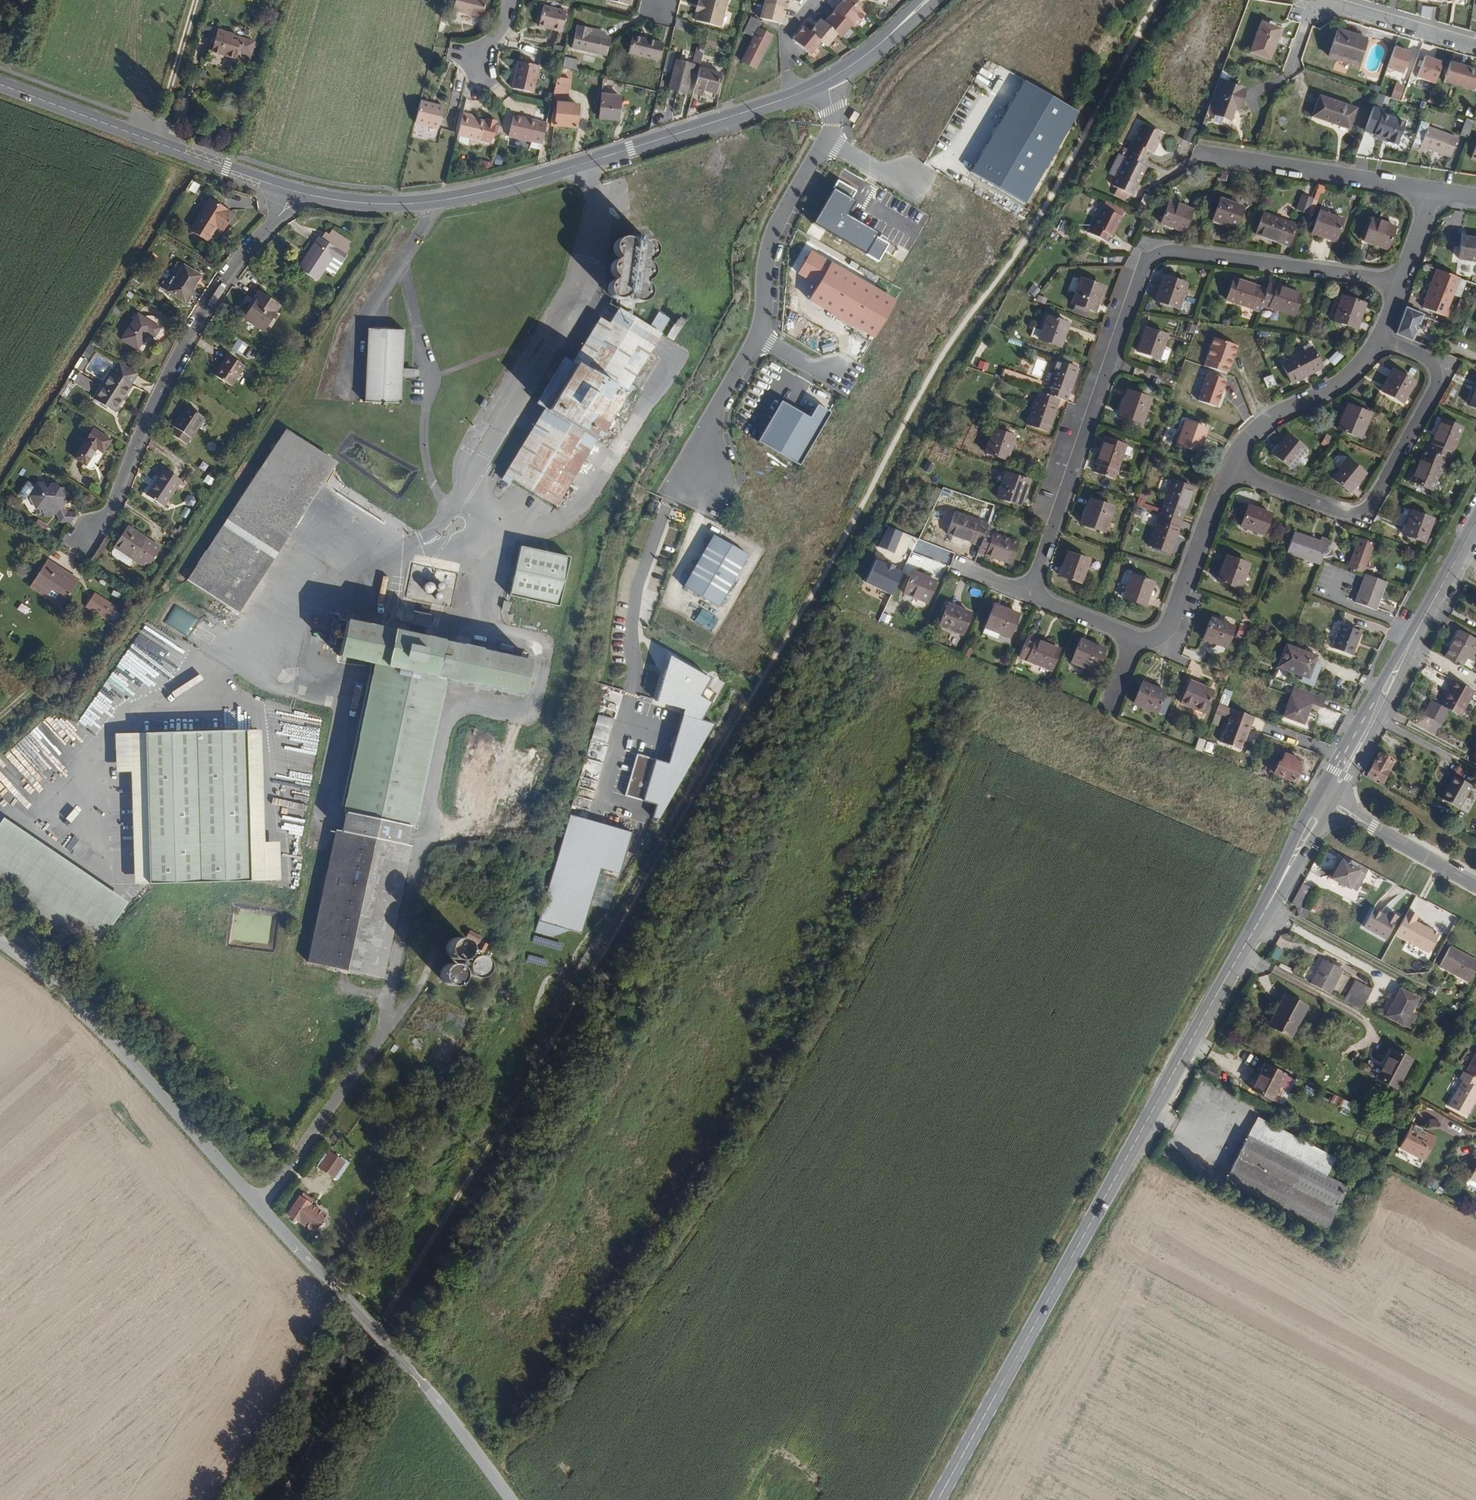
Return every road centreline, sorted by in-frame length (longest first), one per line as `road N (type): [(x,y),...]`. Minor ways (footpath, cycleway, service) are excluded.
road 1 (track): [(946,351),(819,586),(431,1242),(293,1499)]
road 2 (unclassified): [(0,943),(89,1017),(405,1366),(508,1499)]
road 3 (primary): [(939,1499),(1264,913)]
road 4 (residential): [(1024,595),(1142,259),(1164,249),(1406,281)]
road 5 (unclassified): [(678,487),(759,338),(773,234),(827,141),(828,81)]
road 6 (track): [(1157,0),(1043,215),(946,351)]
road 7 (secondary): [(788,99),(501,189),(394,208)]
road 8 (residential): [(87,534),(111,509),(197,324),(229,271),(298,192)]
road 9 (residential): [(1383,339),(1424,356),(1435,384),(1360,511),(1349,515),(1226,470)]
road 10 (secondary): [(0,85),(298,192)]
road 11 (residential): [(1475,48),(1329,7),(1308,18),(1285,81),(1255,99)]
road 12 (residential): [(1434,192),(1210,151)]
road 13 (residential): [(1383,339),(1342,380),(1249,433),(1226,470)]
road 14 (residential): [(1226,470),(1161,634),(1130,639)]
road 15 (primary): [(1333,802),(1409,648)]
road 16 (primary): [(1409,648),(1319,794)]
road 17 (residential): [(1333,802),(1475,887)]
road 18 (track): [(198,0),(157,144)]
road 19 (primary): [(1475,526),(1409,648)]
road 20 (primary): [(1264,913),(1292,880),(1333,802)]
road 21 (primary): [(1319,794),(1264,913)]

